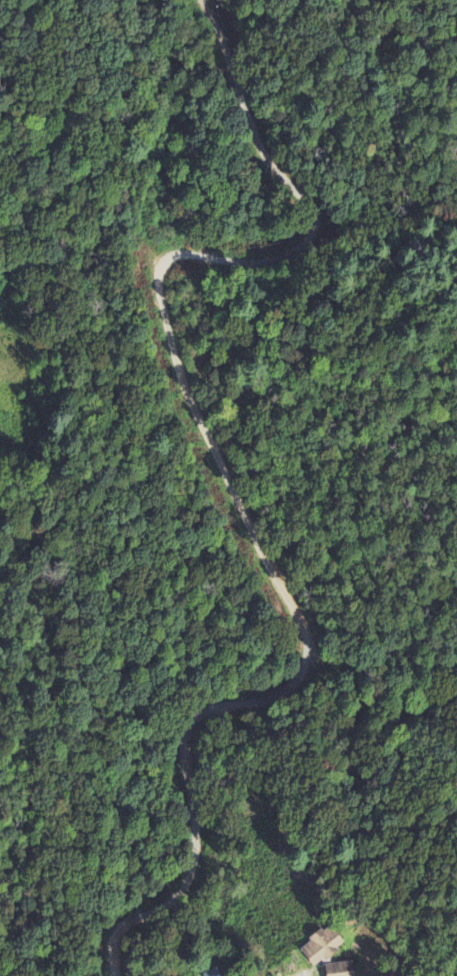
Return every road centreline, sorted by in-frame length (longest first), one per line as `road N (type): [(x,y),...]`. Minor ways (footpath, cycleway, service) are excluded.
road 1 (residential): [(202,0),(258,140),(309,203),(313,227),(299,247),(253,262),(178,253),(162,262),(159,285),(188,393),(294,607),(309,654),(281,694),(205,709),(187,724),(195,828),(189,872),(169,903),(121,929),(112,947),(114,975)]
road 2 (residential): [(309,654),(456,661)]

